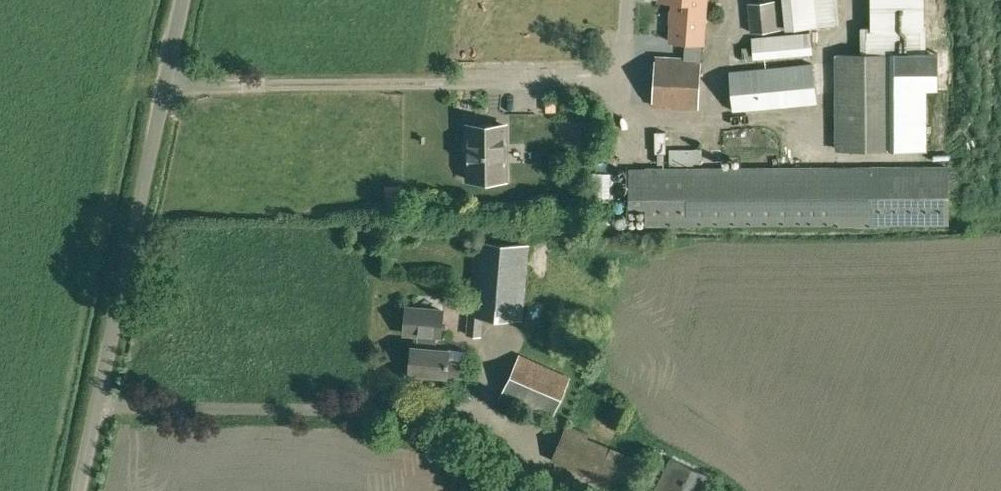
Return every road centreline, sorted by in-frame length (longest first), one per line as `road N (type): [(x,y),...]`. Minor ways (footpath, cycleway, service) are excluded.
road 1 (unclassified): [(80,490),(185,0)]

